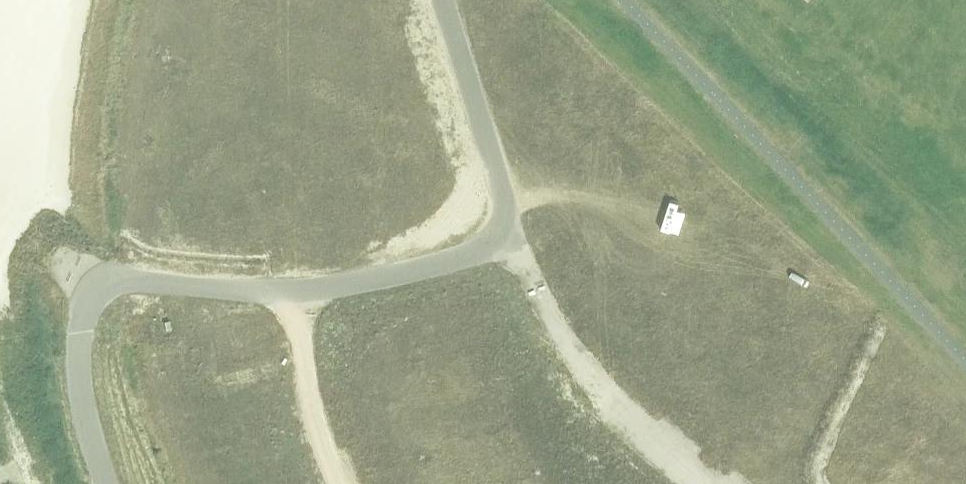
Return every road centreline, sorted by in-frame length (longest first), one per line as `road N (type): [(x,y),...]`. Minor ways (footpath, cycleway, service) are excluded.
road 1 (residential): [(514,237),(561,339),(721,483)]
road 2 (unclassified): [(514,237),(444,0)]
road 3 (unclassified): [(297,293),(514,237)]
road 4 (unclassified): [(109,483),(78,368),(97,284)]
road 5 (unclassified): [(97,284),(297,293)]
road 6 (residential): [(297,293),(311,398),(336,483)]

